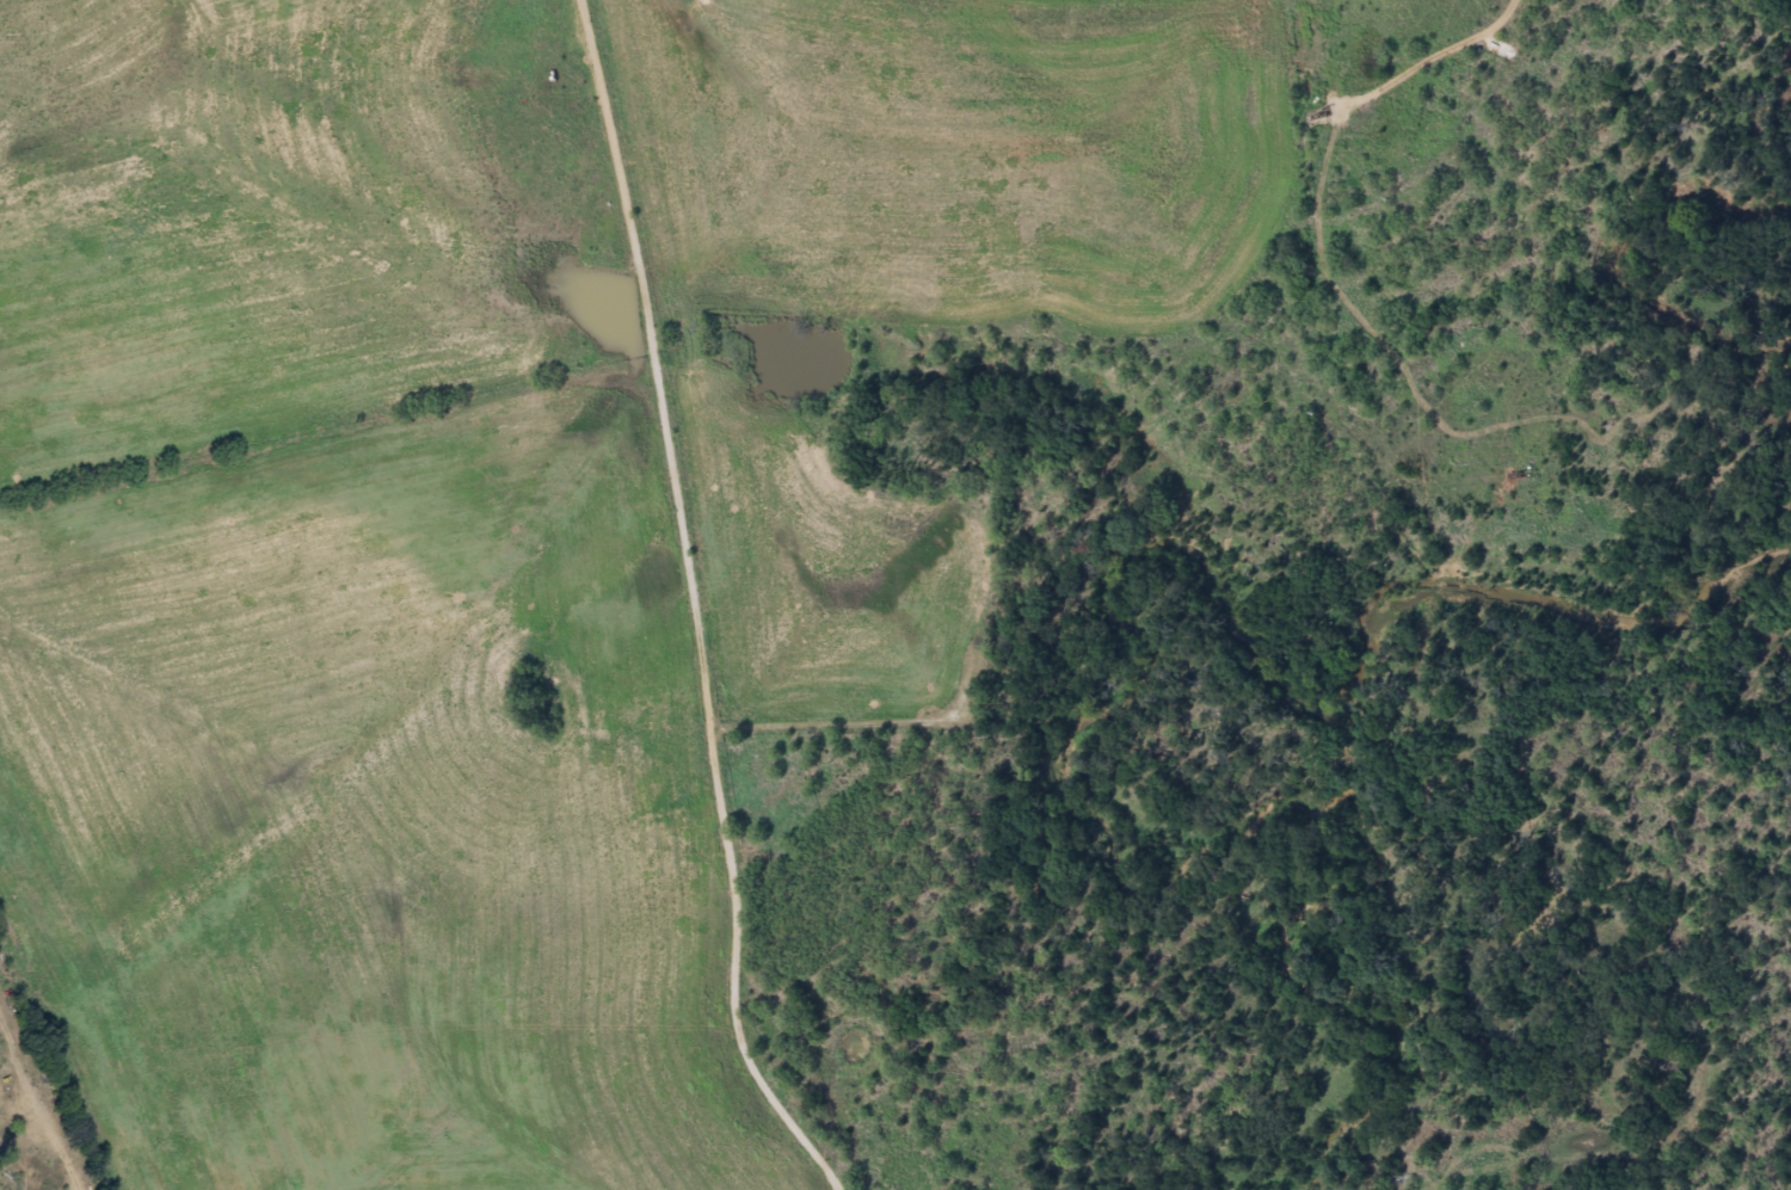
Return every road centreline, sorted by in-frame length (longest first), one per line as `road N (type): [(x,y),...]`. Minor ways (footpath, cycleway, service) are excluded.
road 1 (residential): [(843,1189),(749,1009),(694,566),(676,334),(652,261),(646,134),(628,116),(616,0)]
road 2 (residential): [(694,566),(640,578),(158,948),(72,1034),(60,1099),(99,1189)]

